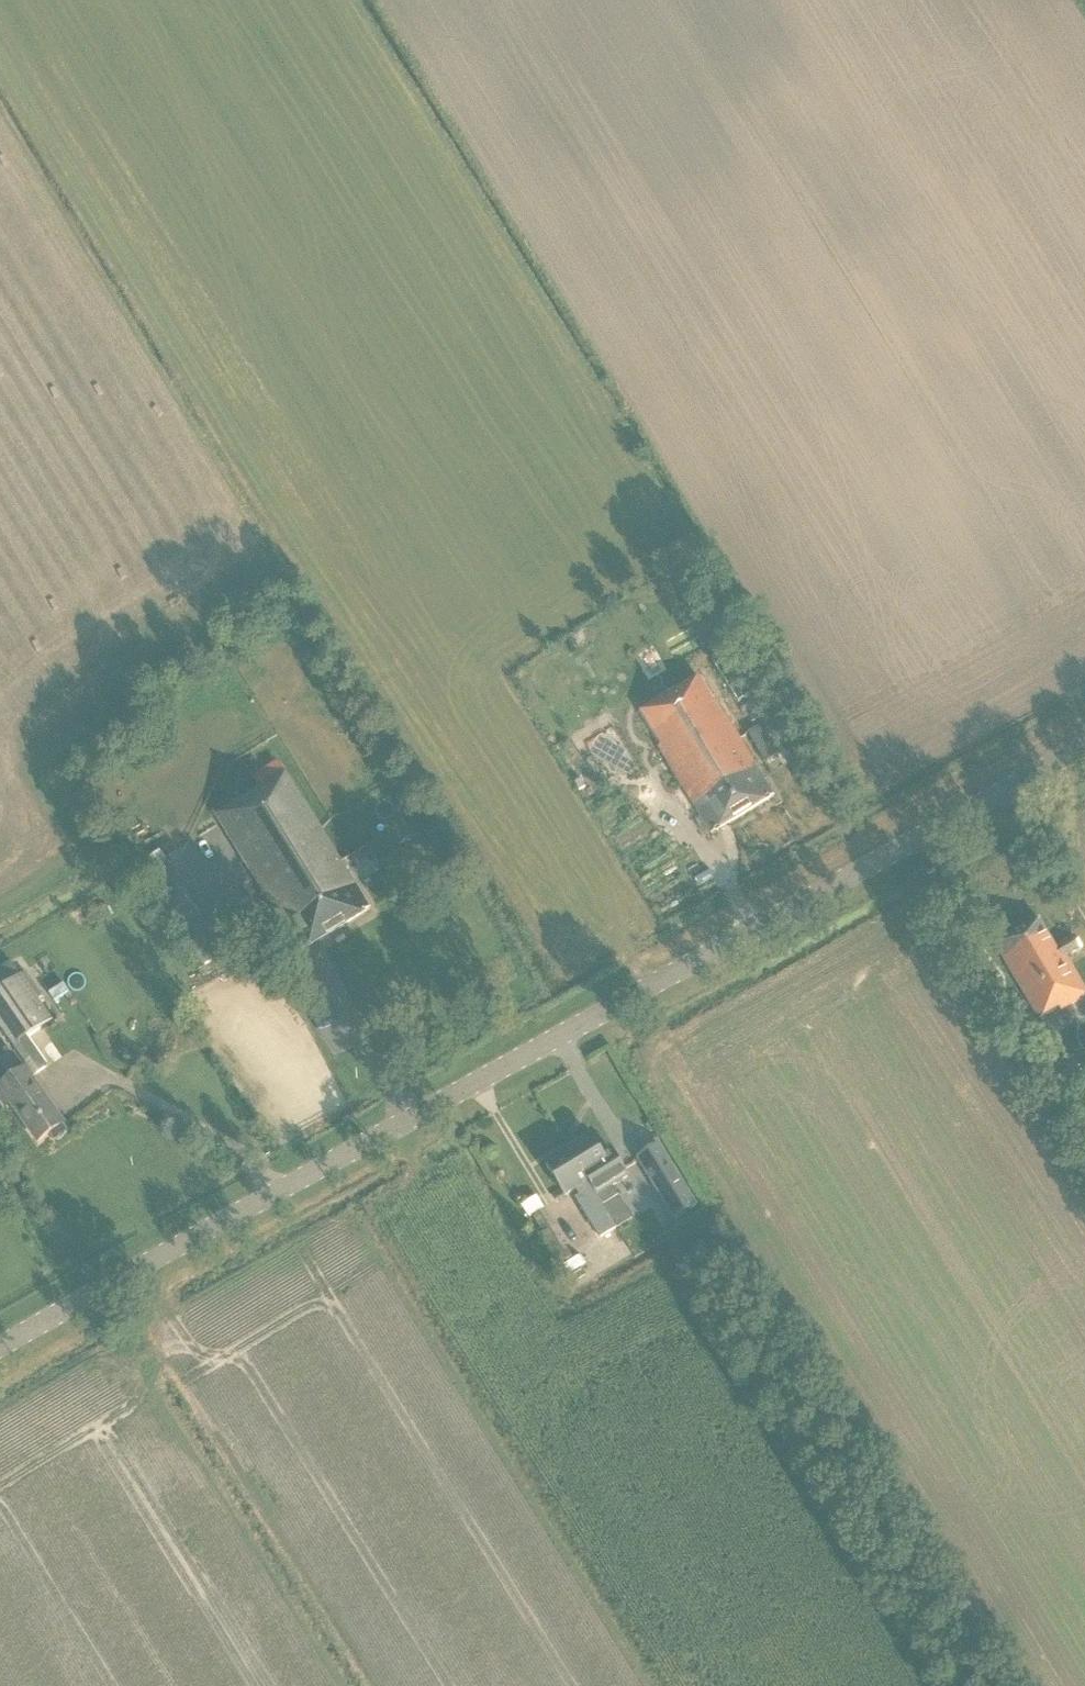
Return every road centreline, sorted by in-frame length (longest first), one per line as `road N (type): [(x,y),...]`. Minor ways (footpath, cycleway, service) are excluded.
road 1 (tertiary): [(1084,754),(0,1353)]

